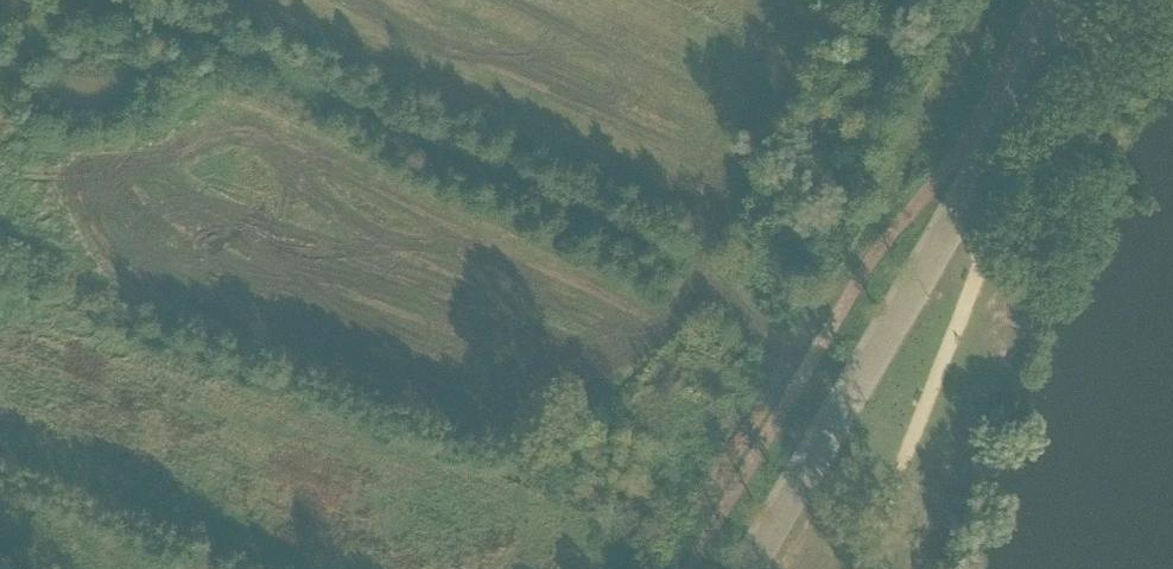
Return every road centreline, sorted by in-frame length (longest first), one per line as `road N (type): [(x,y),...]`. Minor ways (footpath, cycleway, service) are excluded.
road 1 (unclassified): [(744,568),(962,199),(1067,0)]

